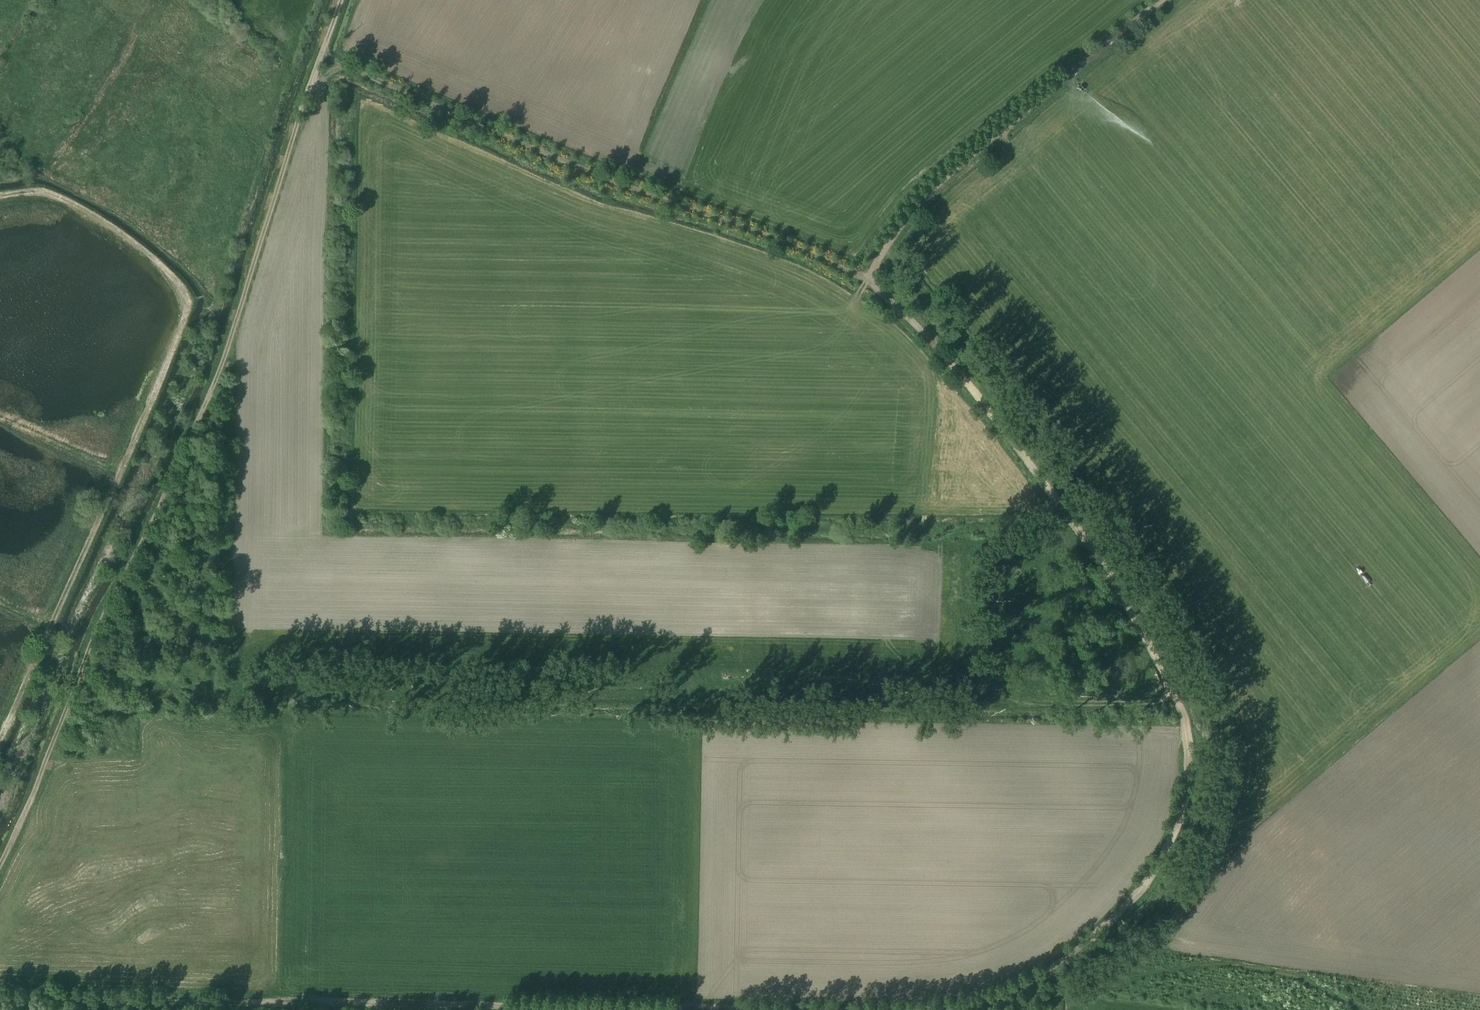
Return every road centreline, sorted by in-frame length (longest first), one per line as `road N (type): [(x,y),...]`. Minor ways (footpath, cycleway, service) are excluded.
road 1 (track): [(24,1000),(919,1008),(989,1002),(1073,955)]
road 2 (track): [(230,698),(1179,701)]
road 3 (track): [(0,851),(64,689),(213,381),(341,0)]
road 4 (track): [(1073,955),(1109,929),(1187,817),(1192,749),(1179,701),(1124,600),(1034,467),(903,310),(865,283),(885,248)]
road 5 (track): [(1091,971),(1143,926),(1205,822),(1210,773),(1196,687),(1076,486),(885,248)]
road 6 (track): [(322,54),(567,167),(801,250),(865,283)]
road 7 (track): [(885,248),(922,198),(1160,0)]
road 8 (track): [(1091,971),(1116,981),(1214,963),(1285,973),(1363,1009)]

